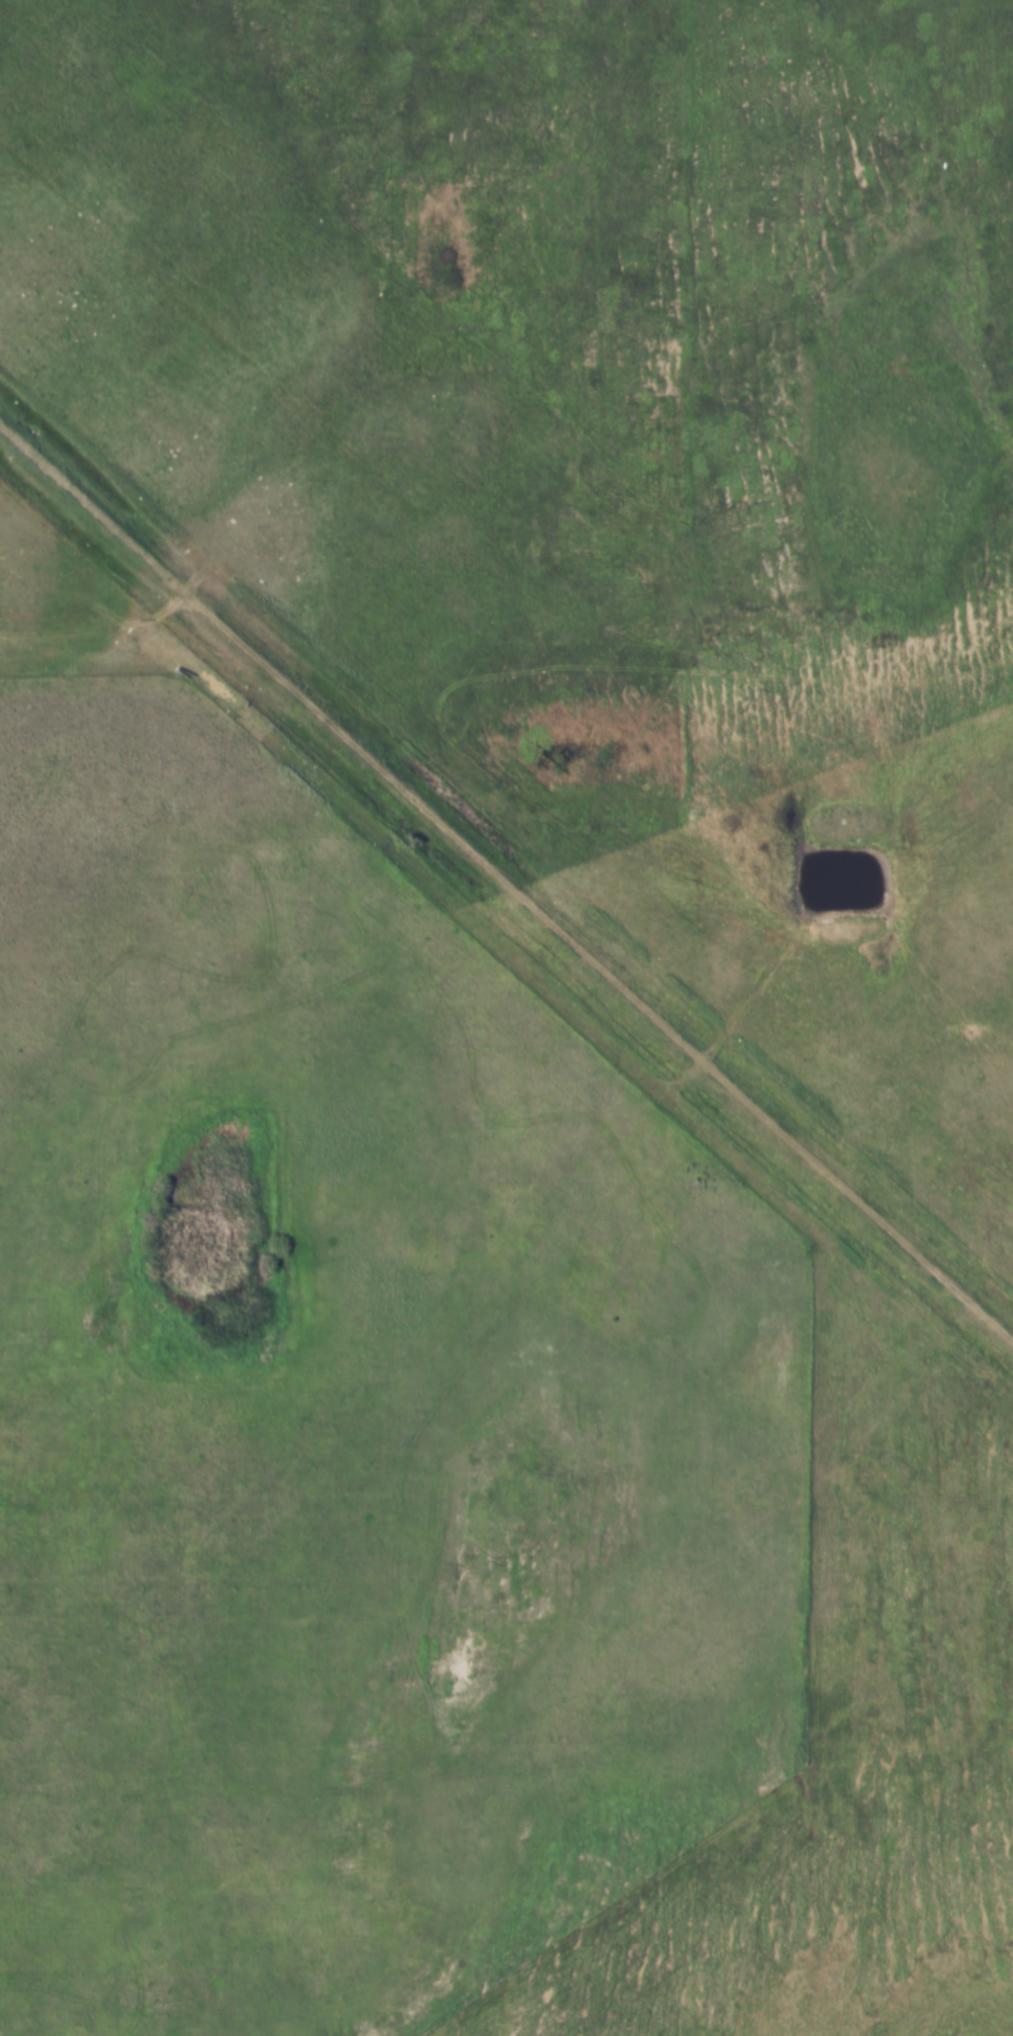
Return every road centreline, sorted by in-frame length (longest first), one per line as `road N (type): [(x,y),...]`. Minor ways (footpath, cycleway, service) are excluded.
road 1 (track): [(185,587),(165,611),(0,611)]

